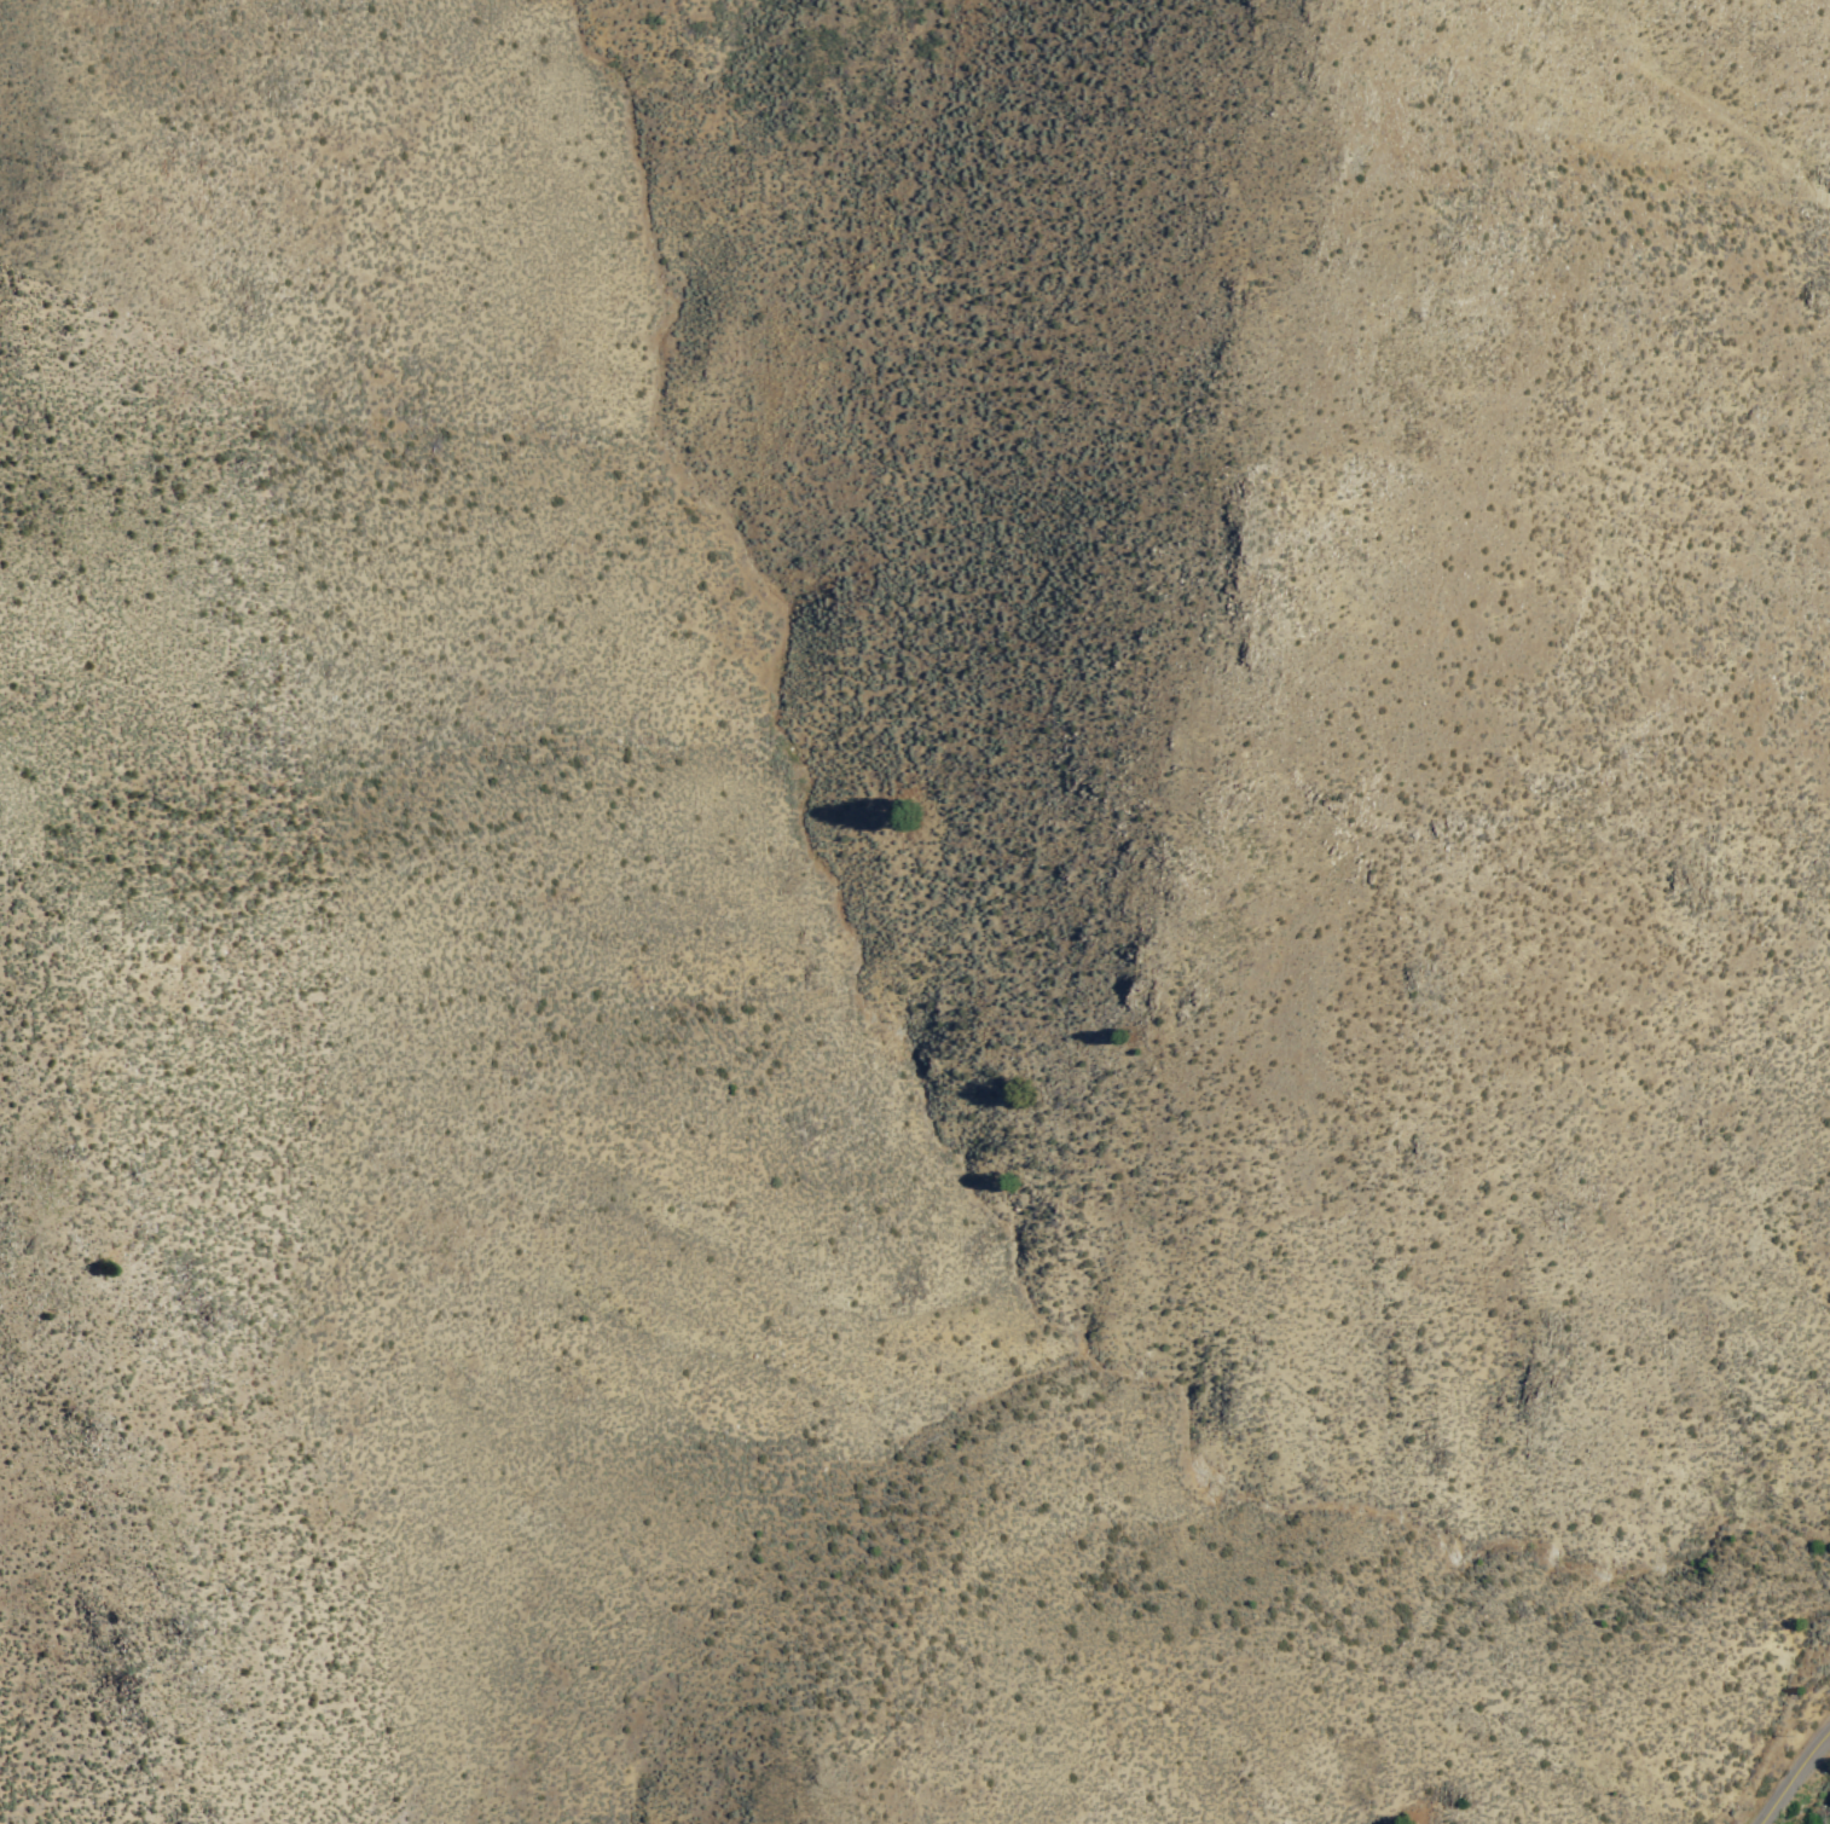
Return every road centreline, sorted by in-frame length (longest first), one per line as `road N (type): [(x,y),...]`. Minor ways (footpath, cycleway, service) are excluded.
road 1 (tertiary): [(1754,1823),(1829,1714)]

